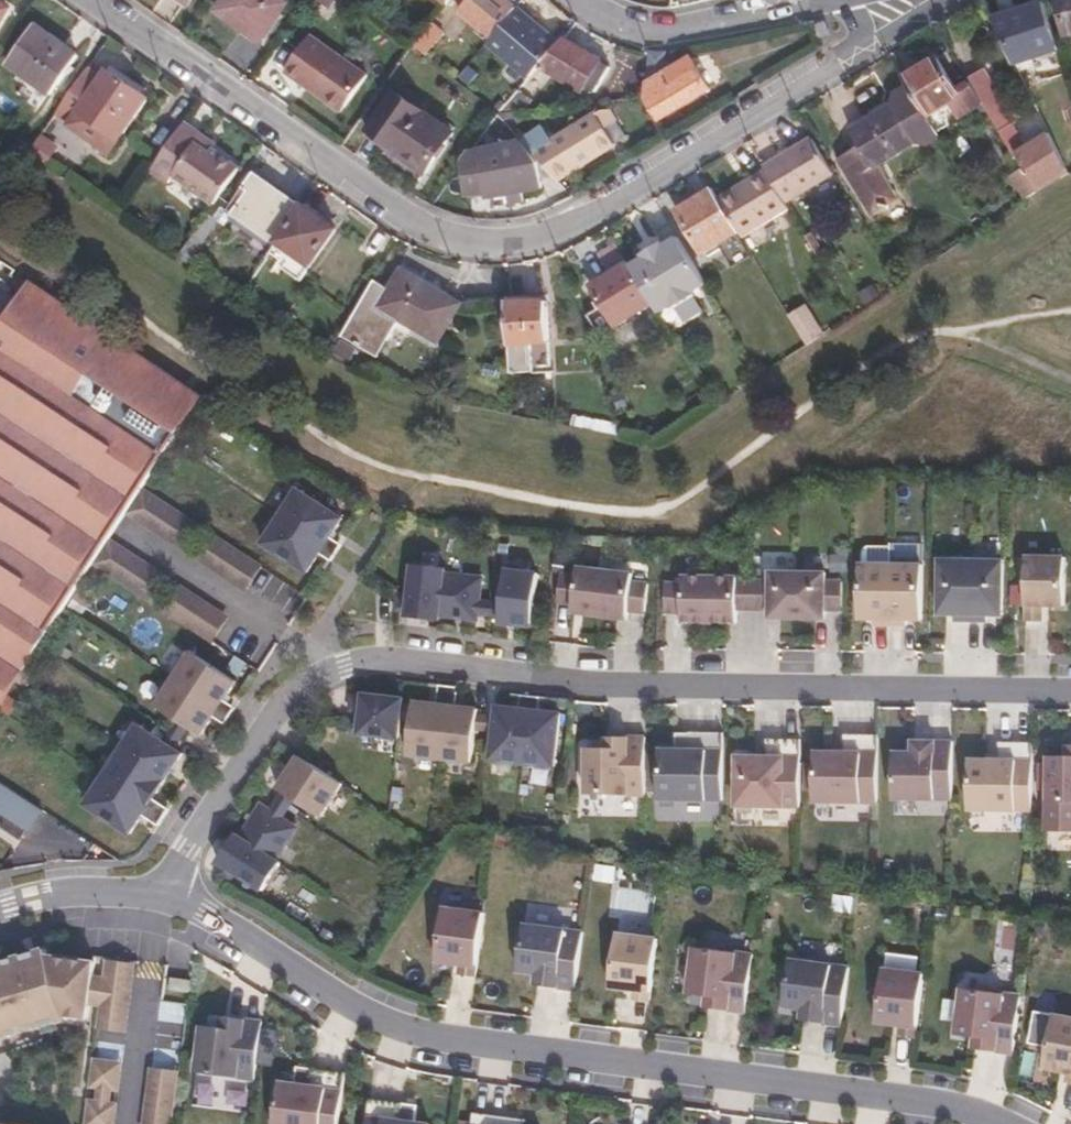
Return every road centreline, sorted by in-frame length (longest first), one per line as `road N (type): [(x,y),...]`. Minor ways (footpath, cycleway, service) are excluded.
road 1 (residential): [(163,899),(274,711),(320,673),(344,666),(398,660),(616,685),(1070,690)]
road 2 (residential): [(86,0),(414,227),(445,246),(480,252),(549,244),(587,225),(825,72),(954,0)]
road 3 (residential): [(998,1123),(924,1104),(445,1044),(388,1026),(163,899)]
road 4 (residential): [(862,0),(676,32),(610,22),(577,0)]
road 5 (residential): [(163,899),(72,895),(0,908)]

